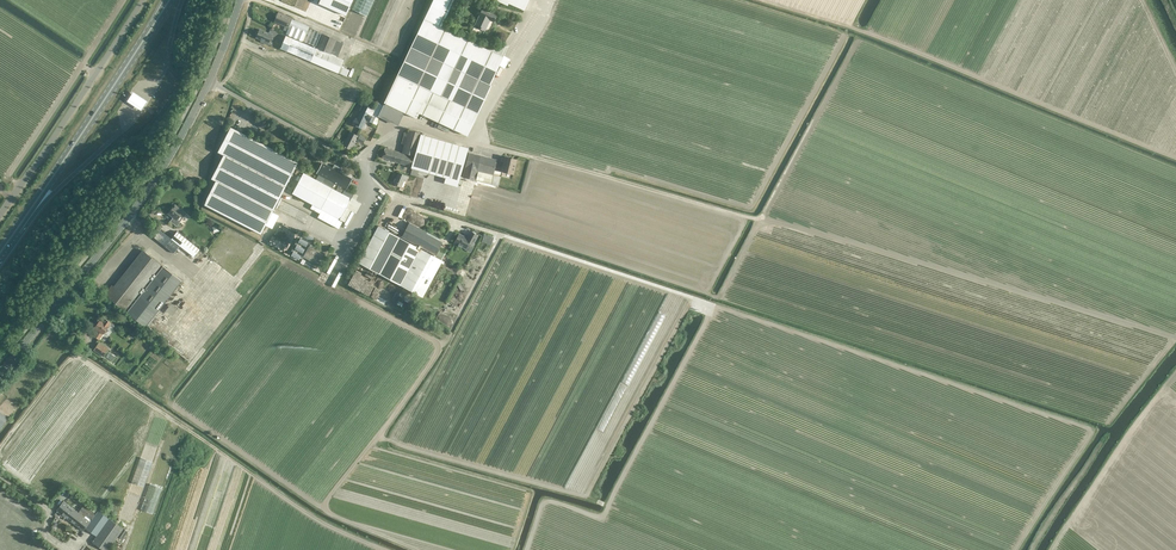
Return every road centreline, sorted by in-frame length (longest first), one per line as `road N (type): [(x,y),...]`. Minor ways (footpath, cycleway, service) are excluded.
road 1 (track): [(1018,549),(1093,431),(457,221)]
road 2 (track): [(1175,339),(472,141)]
road 3 (track): [(762,549),(379,437),(437,345),(258,249)]
road 4 (track): [(382,549),(306,515),(83,360),(62,369),(0,449)]
road 5 (tertiary): [(0,373),(163,170),(209,84),(240,0)]
road 6 (track): [(1175,158),(859,30),(765,0)]
road 7 (primary): [(168,0),(15,232)]
road 8 (unclassified): [(0,215),(143,0)]
road 9 (track): [(21,185),(8,177),(124,0)]
road 10 (primary): [(15,232),(111,141)]

